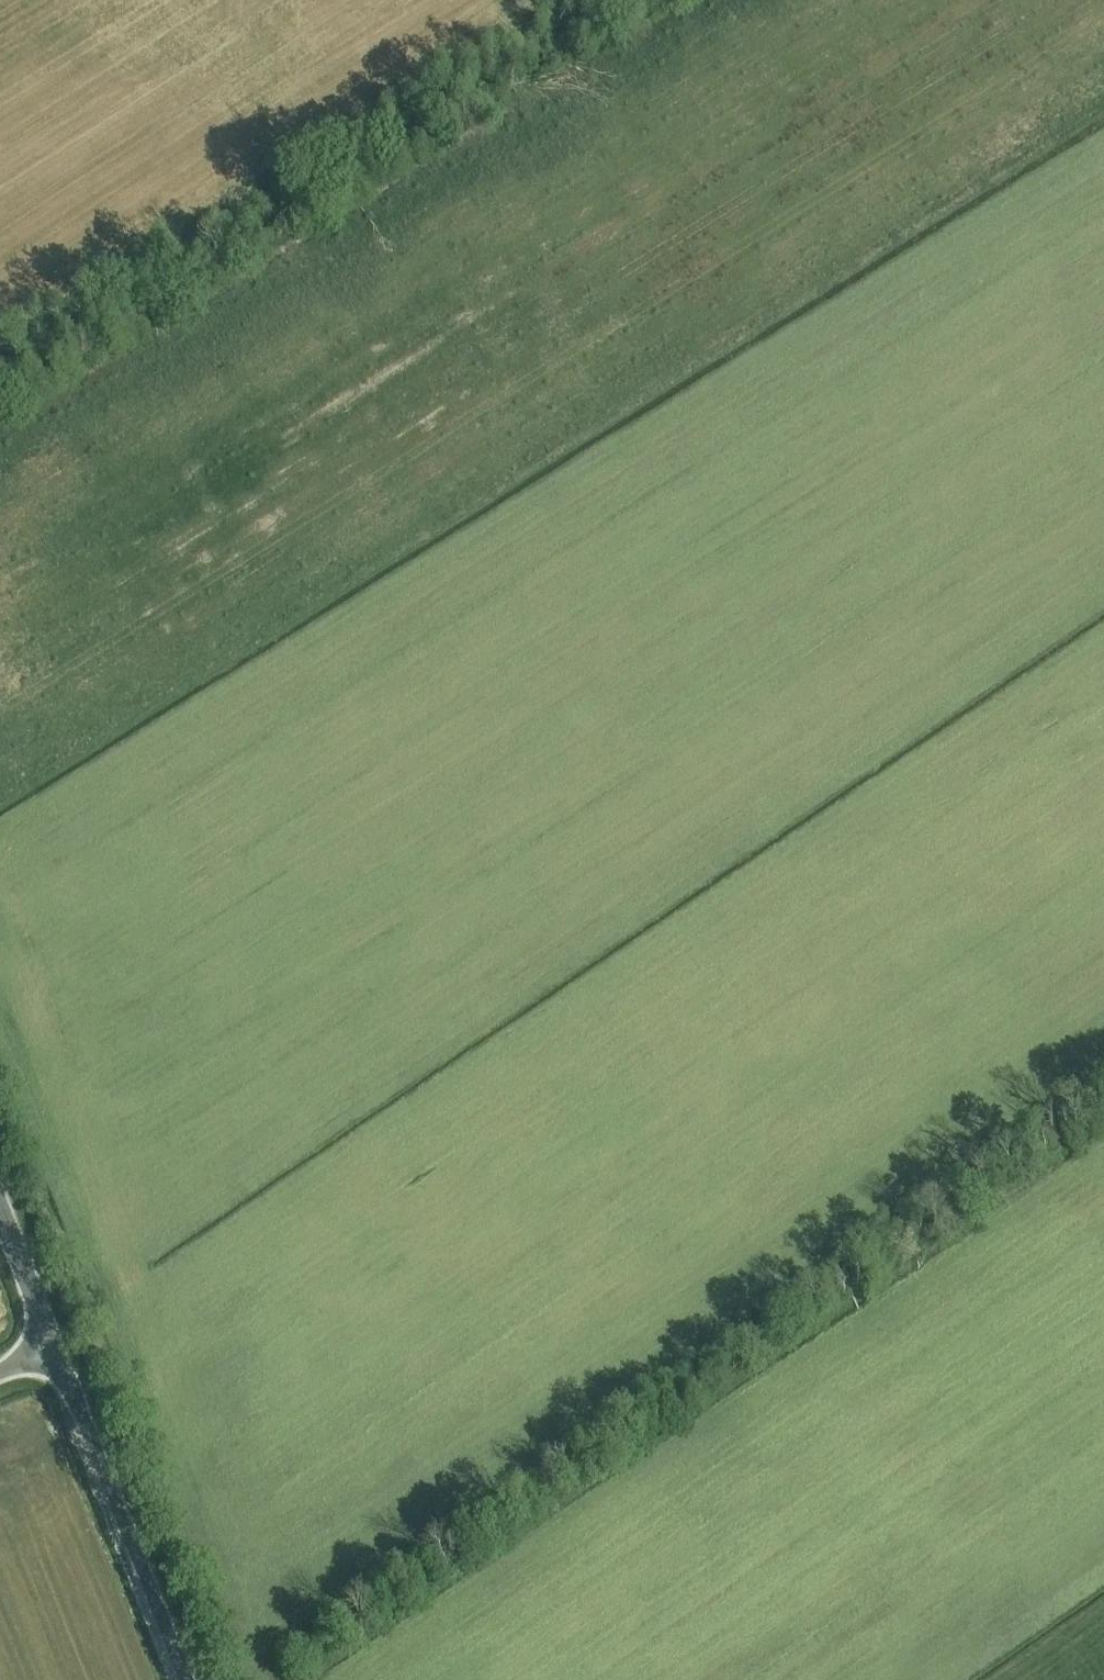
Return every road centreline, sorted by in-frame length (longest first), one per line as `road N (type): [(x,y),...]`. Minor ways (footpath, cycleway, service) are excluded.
road 1 (unclassified): [(186,1679),(54,1347)]
road 2 (unclassified): [(54,1347),(0,1211)]

